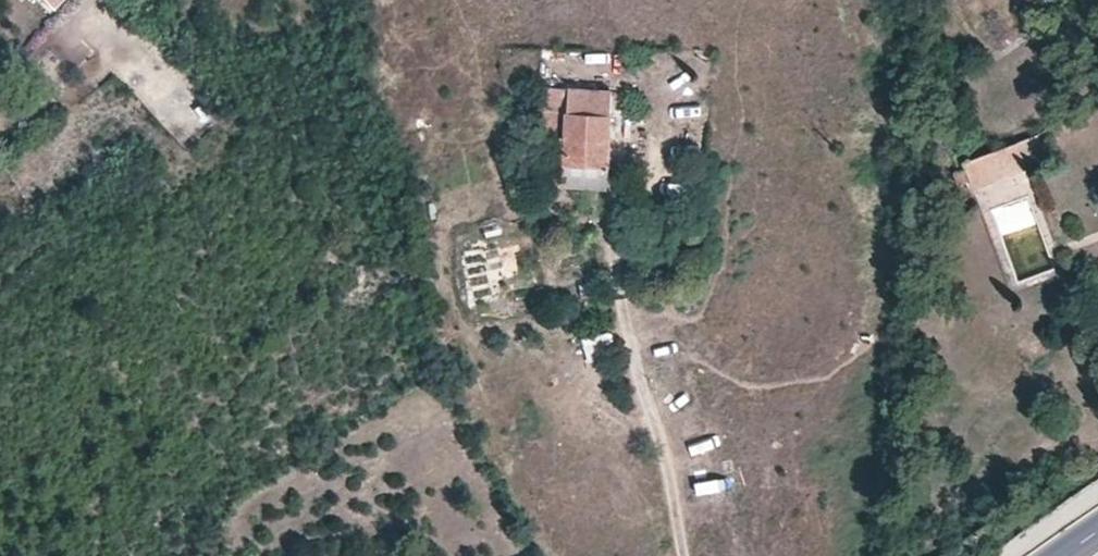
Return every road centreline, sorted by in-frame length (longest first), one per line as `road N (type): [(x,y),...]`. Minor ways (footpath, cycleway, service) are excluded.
road 1 (track): [(684,555),(625,303)]

